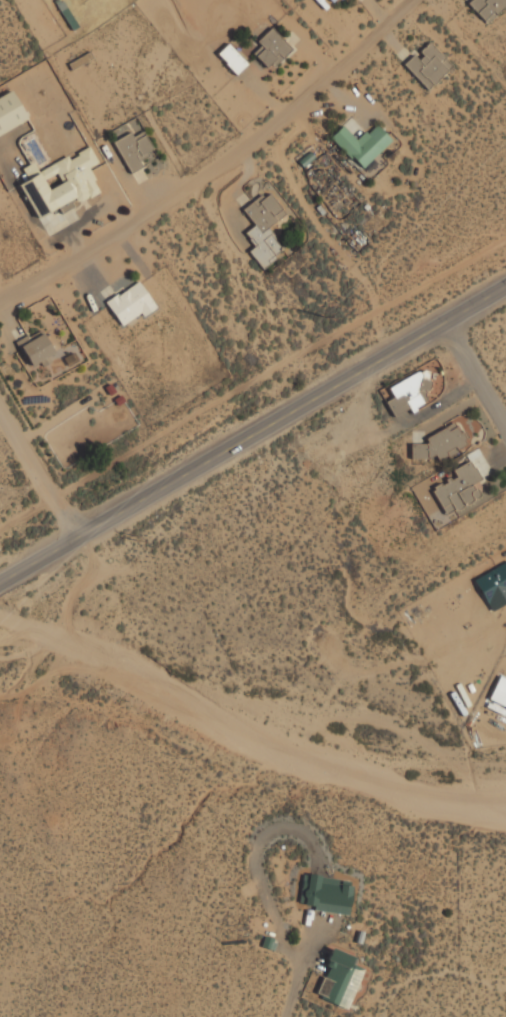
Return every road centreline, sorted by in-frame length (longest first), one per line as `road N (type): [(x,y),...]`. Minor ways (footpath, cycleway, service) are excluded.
road 1 (residential): [(0,300),(259,136),(411,0)]
road 2 (tertiary): [(505,290),(77,536)]
road 3 (residential): [(77,536),(0,413)]

